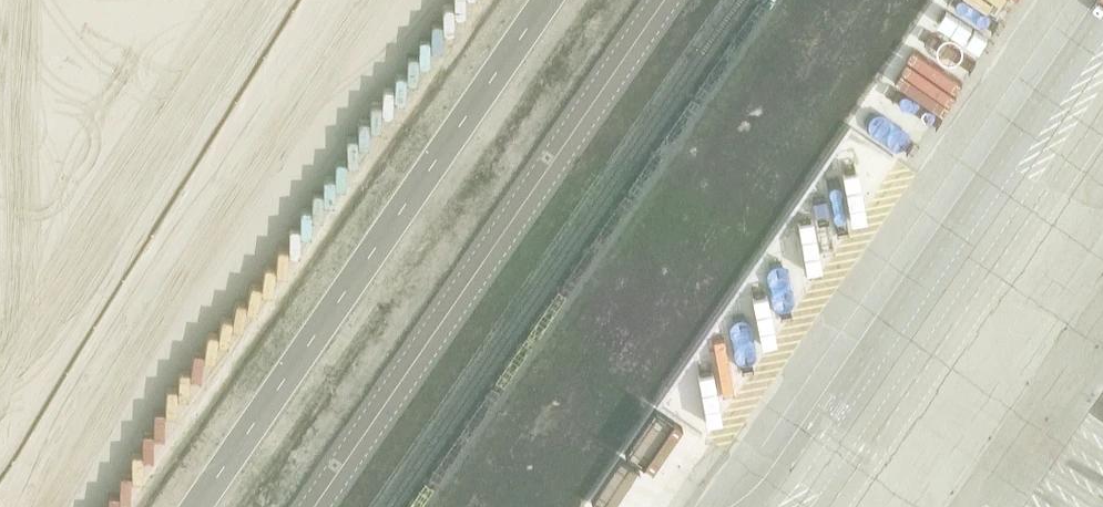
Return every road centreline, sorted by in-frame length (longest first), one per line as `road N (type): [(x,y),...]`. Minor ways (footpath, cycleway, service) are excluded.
road 1 (unclassified): [(546,0),(195,506)]

